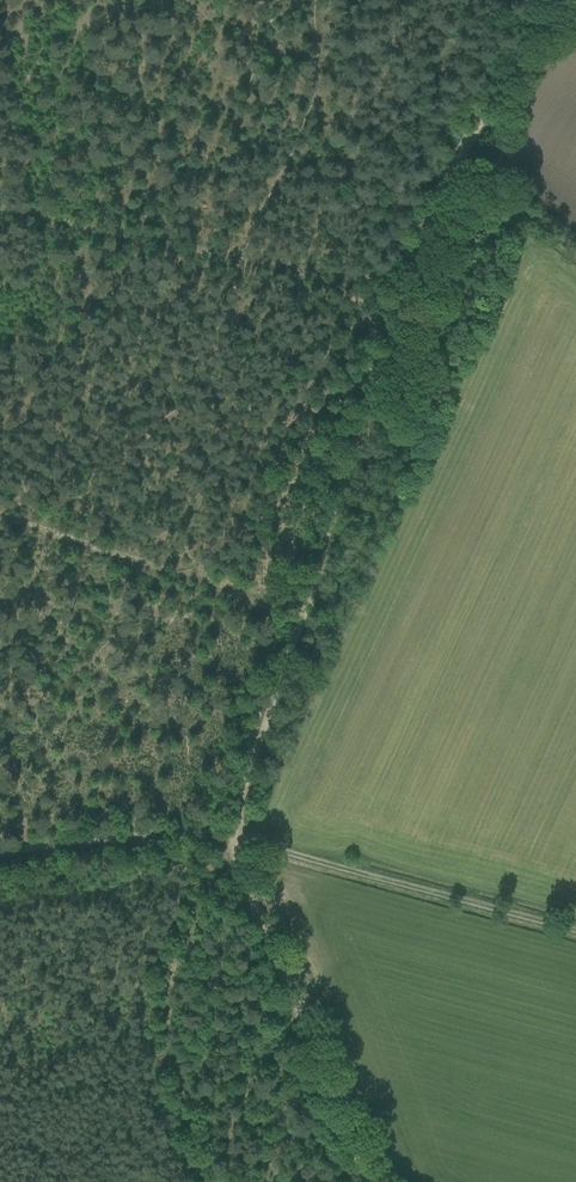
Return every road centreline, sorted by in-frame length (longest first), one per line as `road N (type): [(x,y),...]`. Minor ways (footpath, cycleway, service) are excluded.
road 1 (track): [(470,173),(422,274),(234,827)]
road 2 (track): [(234,827),(374,1181)]
road 3 (track): [(0,856),(234,827)]
road 4 (track): [(575,6),(470,173)]

